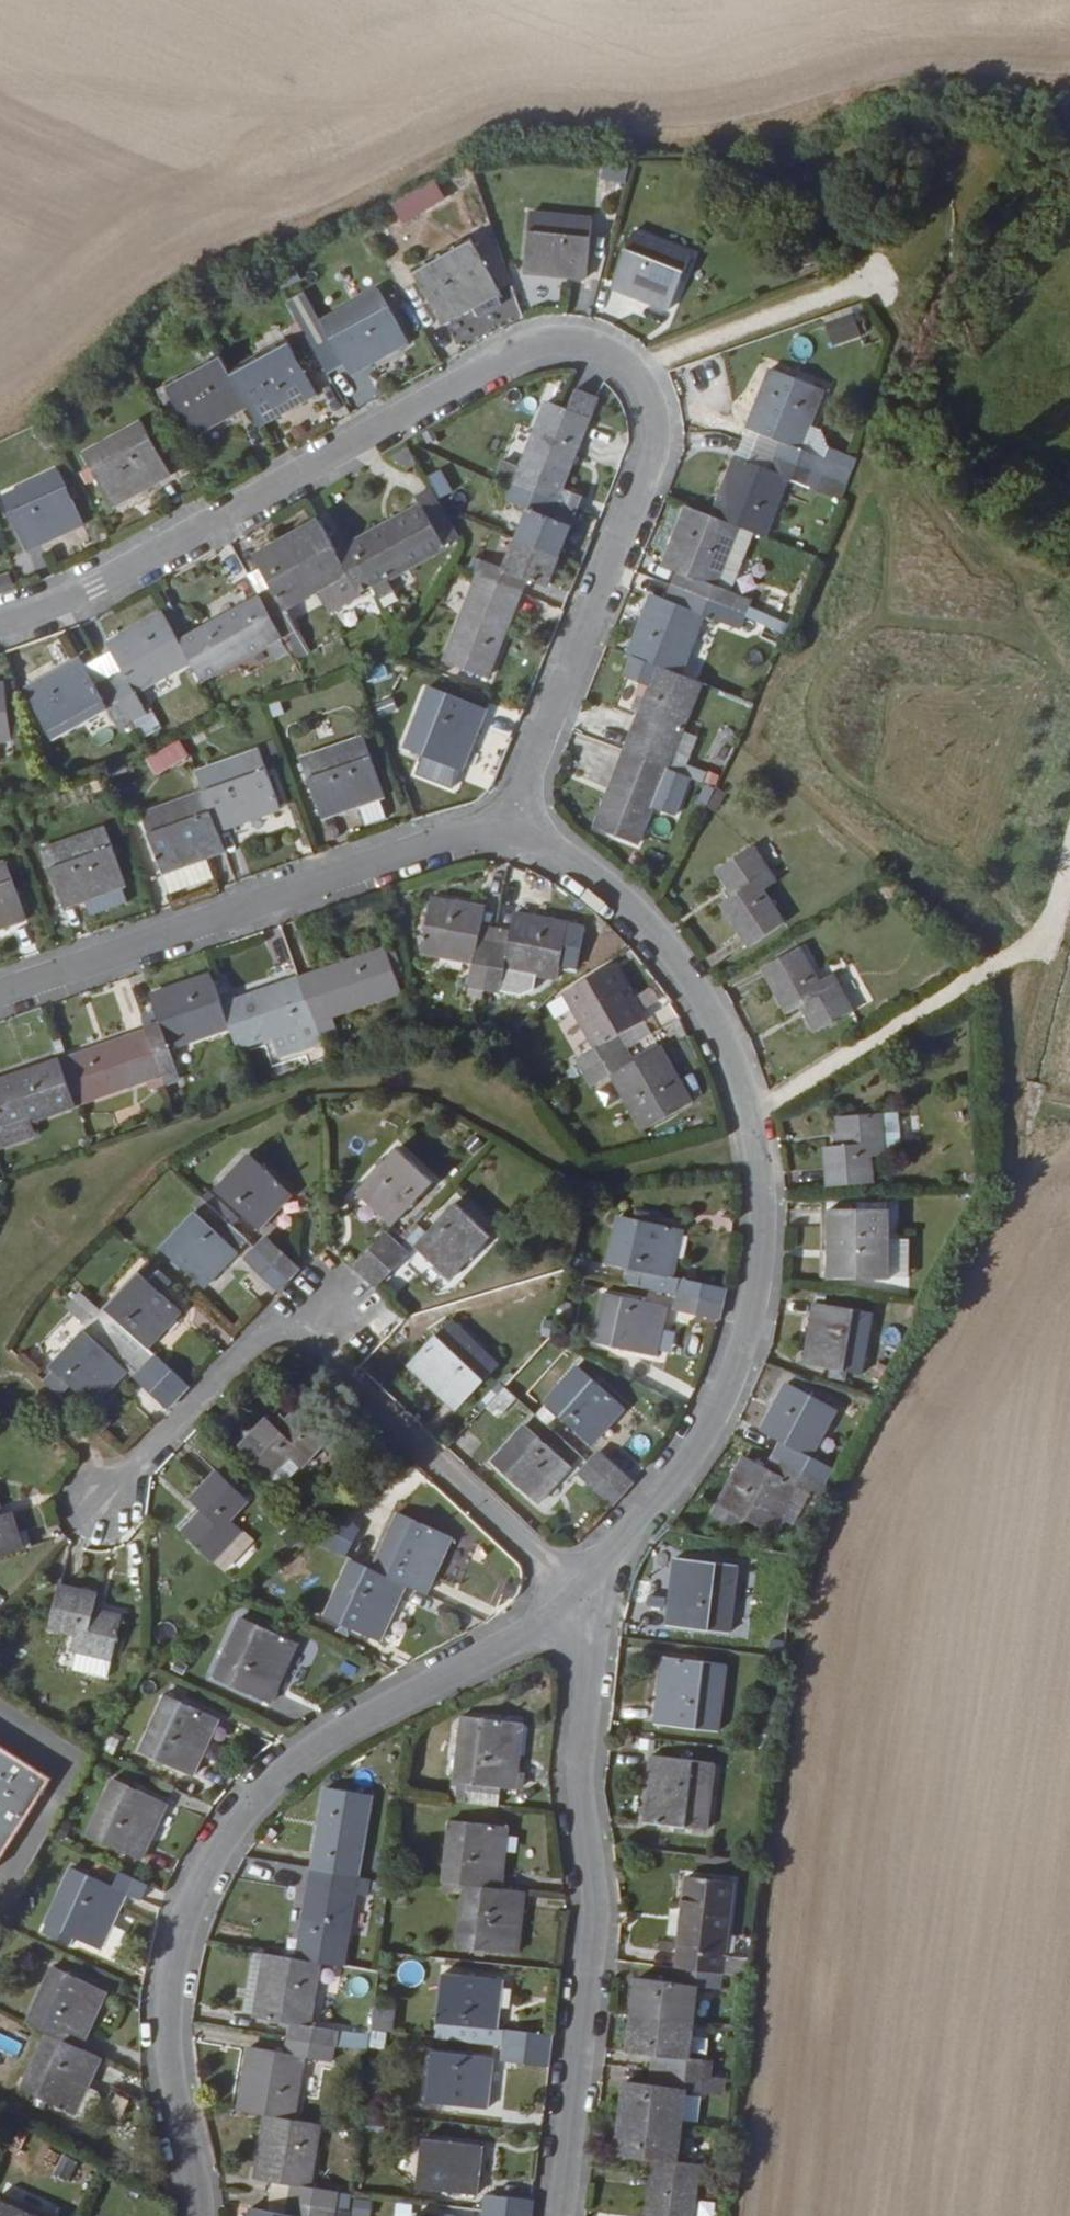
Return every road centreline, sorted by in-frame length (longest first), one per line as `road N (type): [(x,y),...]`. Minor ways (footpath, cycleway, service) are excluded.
road 1 (residential): [(511,825),(657,436),(649,400),(629,365),(600,349),(528,348),(486,365),(96,586),(0,621)]
road 2 (residential): [(577,1583),(628,1535),(719,1416),(763,1296),(765,1161),(725,1026),(661,935),(511,825)]
road 3 (residential): [(204,2215),(173,2071),(176,1949),(223,1840),(290,1765),(577,1583)]
road 4 (residential): [(557,2215),(595,1915),(580,1771),(577,1583)]
road 5 (residential): [(0,990),(447,833),(511,825)]
road 6 (track): [(750,1109),(1033,942),(1069,806)]
road 7 (track): [(1069,600),(864,468),(904,313),(891,292),(861,279)]
road 8 (residential): [(313,1344),(545,1563),(577,1583)]
road 9 (residential): [(104,1501),(281,1315),(313,1344)]

